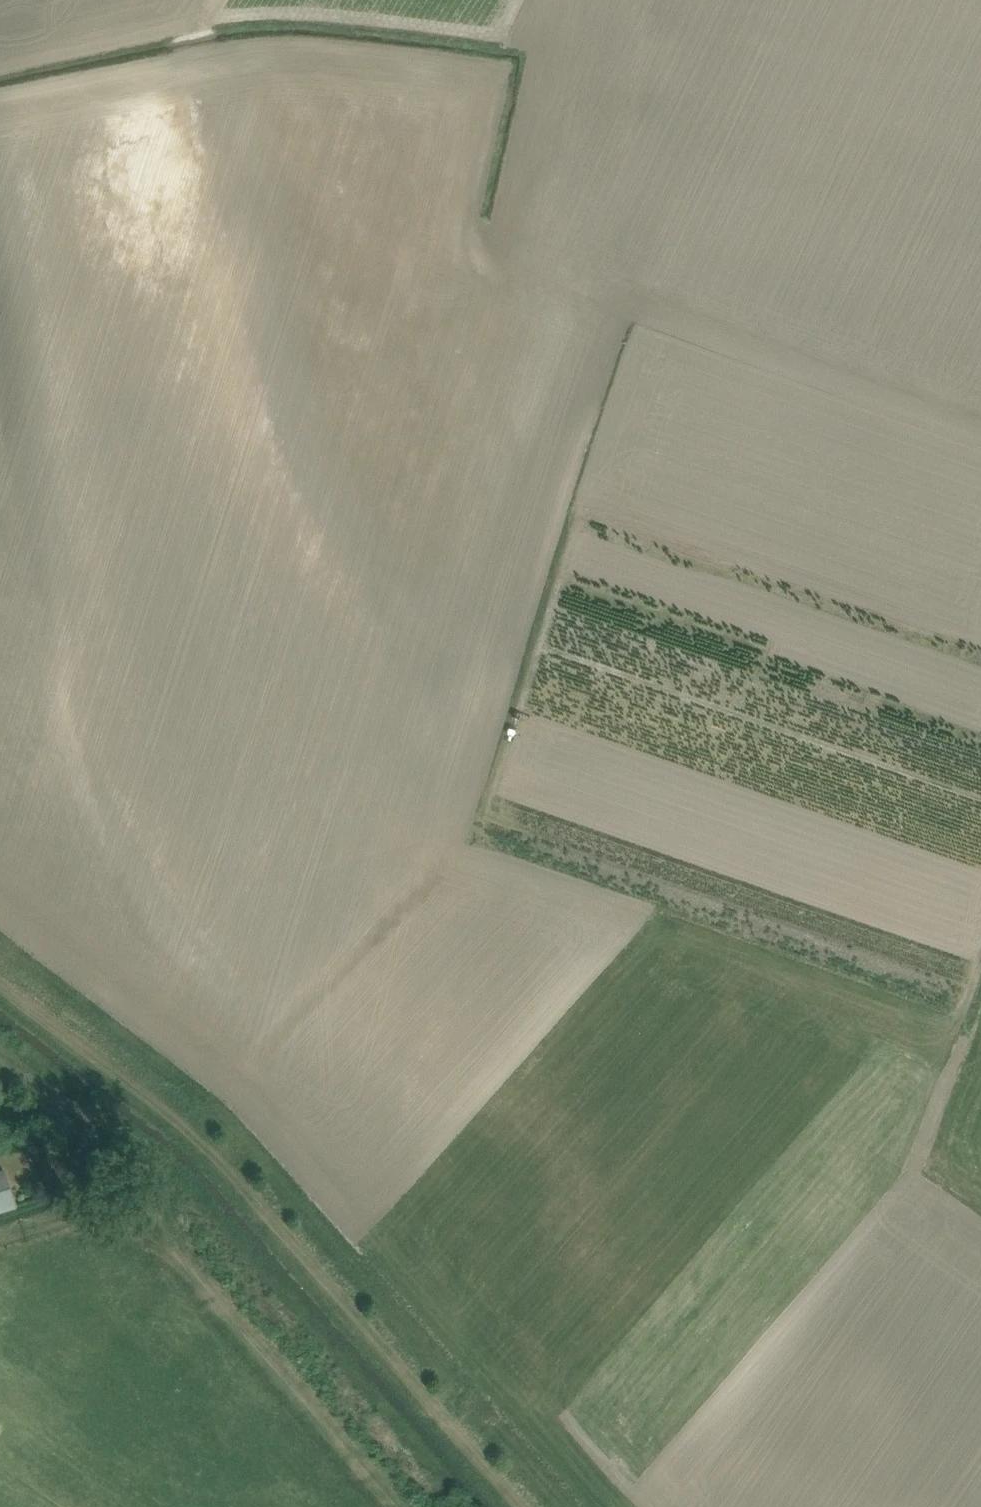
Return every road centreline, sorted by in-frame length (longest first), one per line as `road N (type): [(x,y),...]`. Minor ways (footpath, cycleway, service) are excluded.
road 1 (track): [(0,962),(249,1157),(533,1506)]

